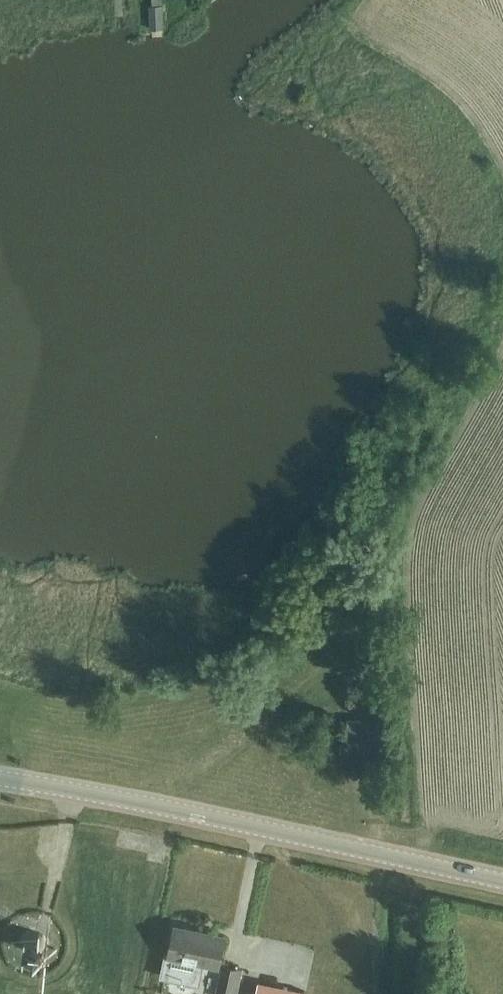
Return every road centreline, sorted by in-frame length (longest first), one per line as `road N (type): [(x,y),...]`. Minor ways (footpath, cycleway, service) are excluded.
road 1 (tertiary): [(0,779),(502,880)]

